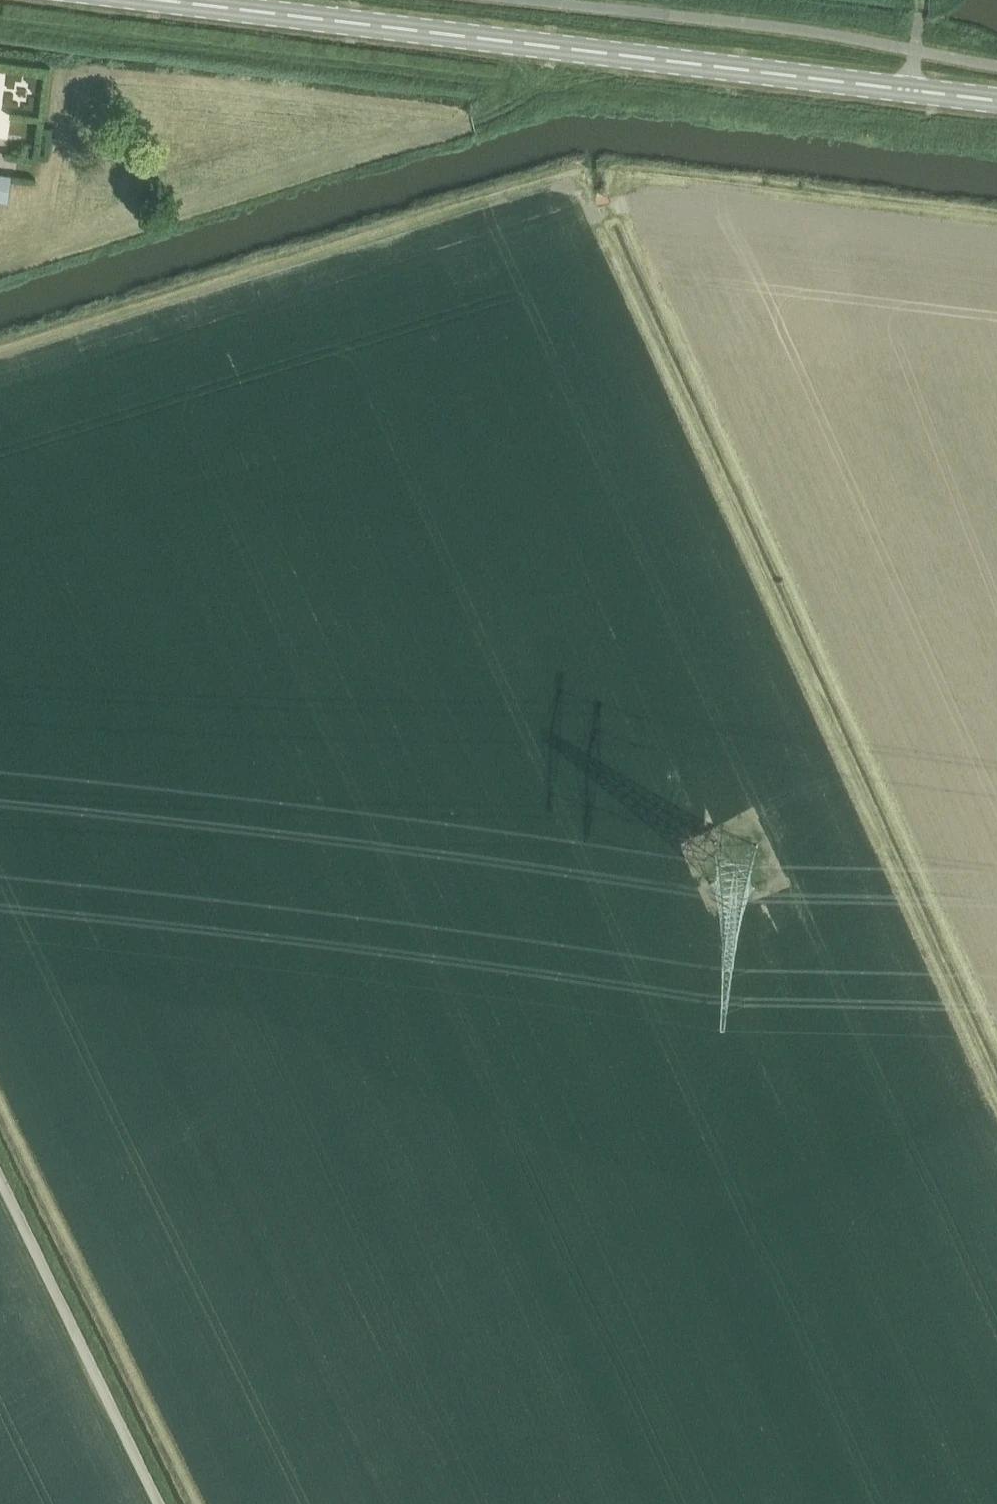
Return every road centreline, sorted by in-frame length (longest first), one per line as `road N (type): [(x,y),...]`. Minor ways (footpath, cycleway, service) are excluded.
road 1 (secondary): [(153,0),(996,102)]

